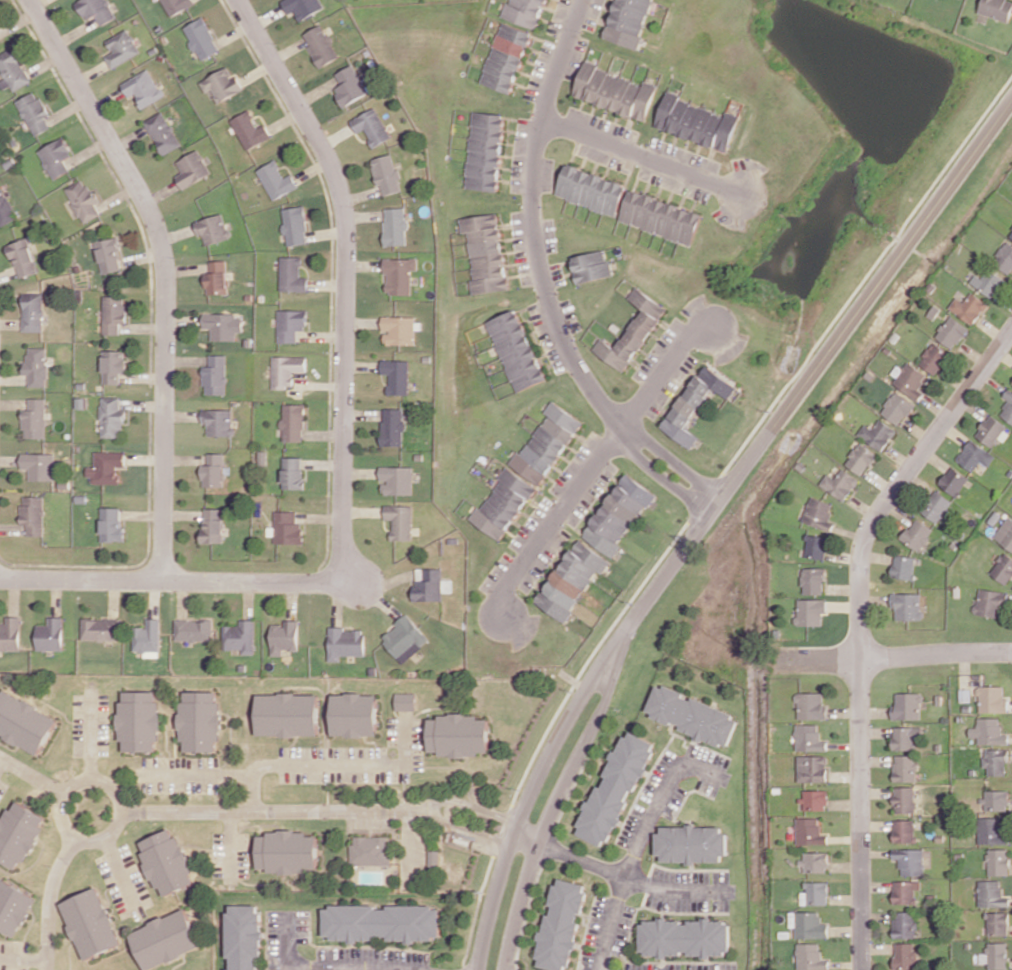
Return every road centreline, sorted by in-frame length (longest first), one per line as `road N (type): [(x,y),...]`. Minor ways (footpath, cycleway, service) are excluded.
road 1 (tertiary): [(478,969),(513,833),(574,713),(1011,102)]
road 2 (residential): [(862,969),(862,552),(874,520),(1011,333)]
road 3 (residential): [(162,580),(165,270),(140,193),(29,0)]
road 4 (residential): [(343,584),(342,202),(237,0)]
road 5 (residential): [(518,823),(460,805),(133,814),(96,842),(69,846),(49,890),(45,969)]
road 6 (residential): [(579,0),(541,102),(532,154),(544,294),(580,374),(620,430),(719,509)]
road 7 (residential): [(0,577),(343,584)]
road 8 (residential): [(620,430),(497,597),(502,624)]
road 9 (residential): [(1011,653),(783,660)]
road 10 (residential): [(684,761),(609,913),(597,969)]
road 11 (residential): [(743,194),(538,120)]
road 12 (residential): [(513,833),(647,885),(720,891)]
road 13 (residential): [(617,426),(689,335),(714,327)]

